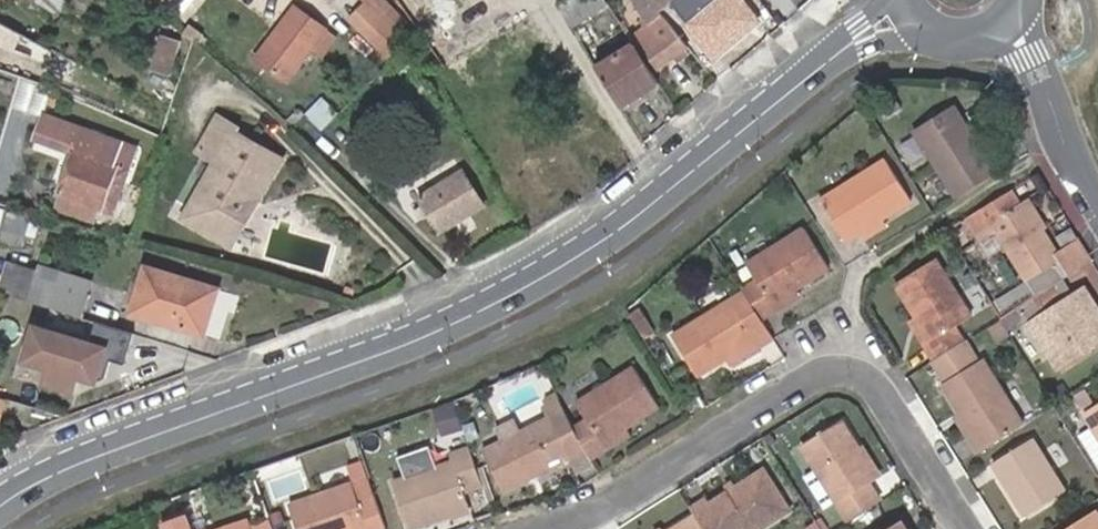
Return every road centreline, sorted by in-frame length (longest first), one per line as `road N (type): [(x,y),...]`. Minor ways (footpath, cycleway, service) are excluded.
road 1 (secondary): [(908,10),(598,242),(493,303),(398,348),(127,446),(28,488),(0,509)]
road 2 (residential): [(966,528),(876,381),(851,365),(824,370),(555,528)]
road 3 (residential): [(1007,21),(1060,146),(1097,206)]

